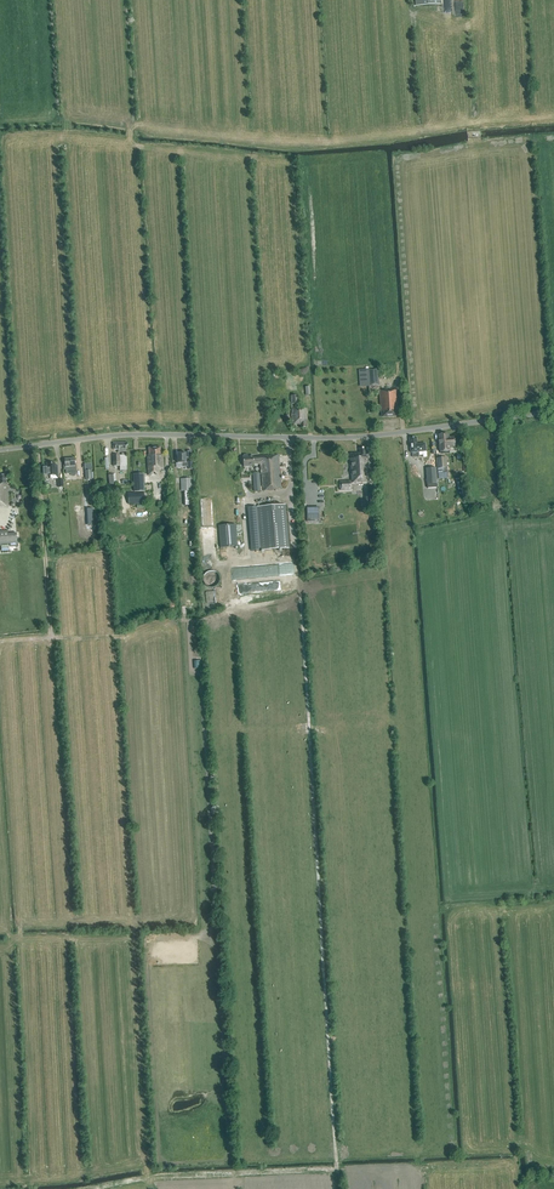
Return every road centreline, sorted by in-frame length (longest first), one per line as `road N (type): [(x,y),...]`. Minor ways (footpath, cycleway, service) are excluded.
road 1 (unclassified): [(0,451),(131,434),(401,434),(553,412)]

